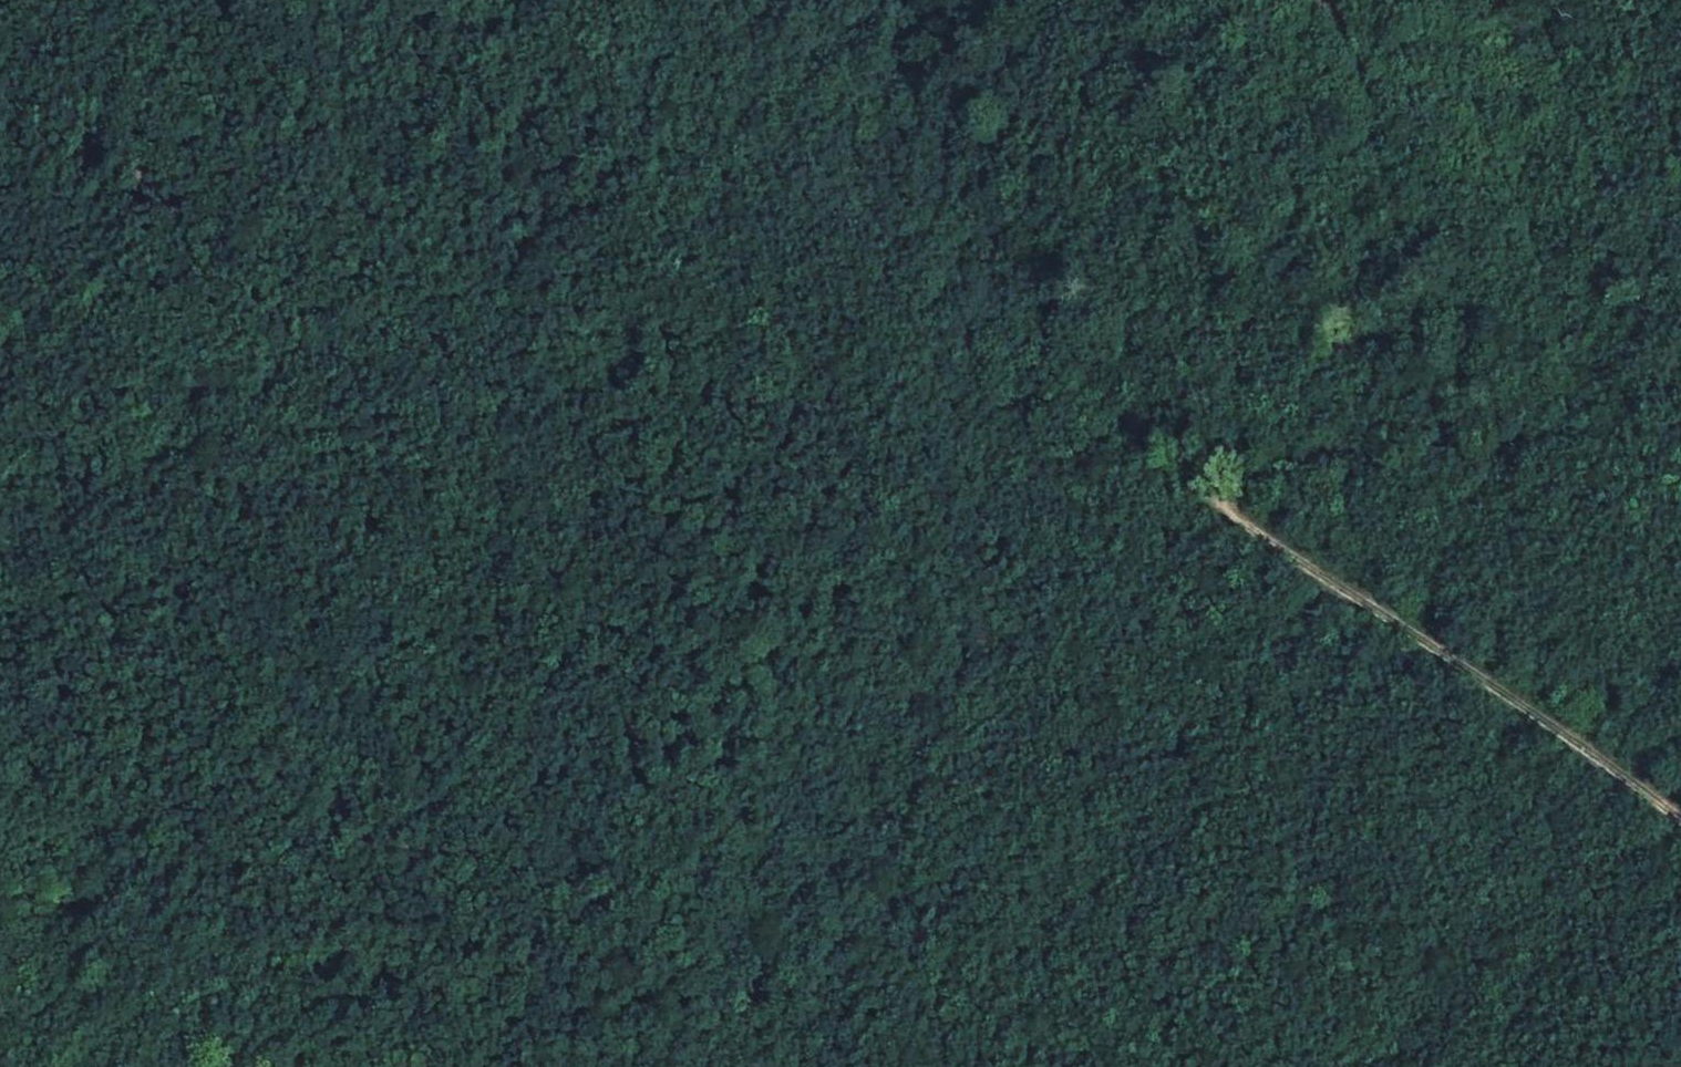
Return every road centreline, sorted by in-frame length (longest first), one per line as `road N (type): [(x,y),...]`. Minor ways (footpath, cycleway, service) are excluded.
road 1 (track): [(1680,832),(1247,504)]

